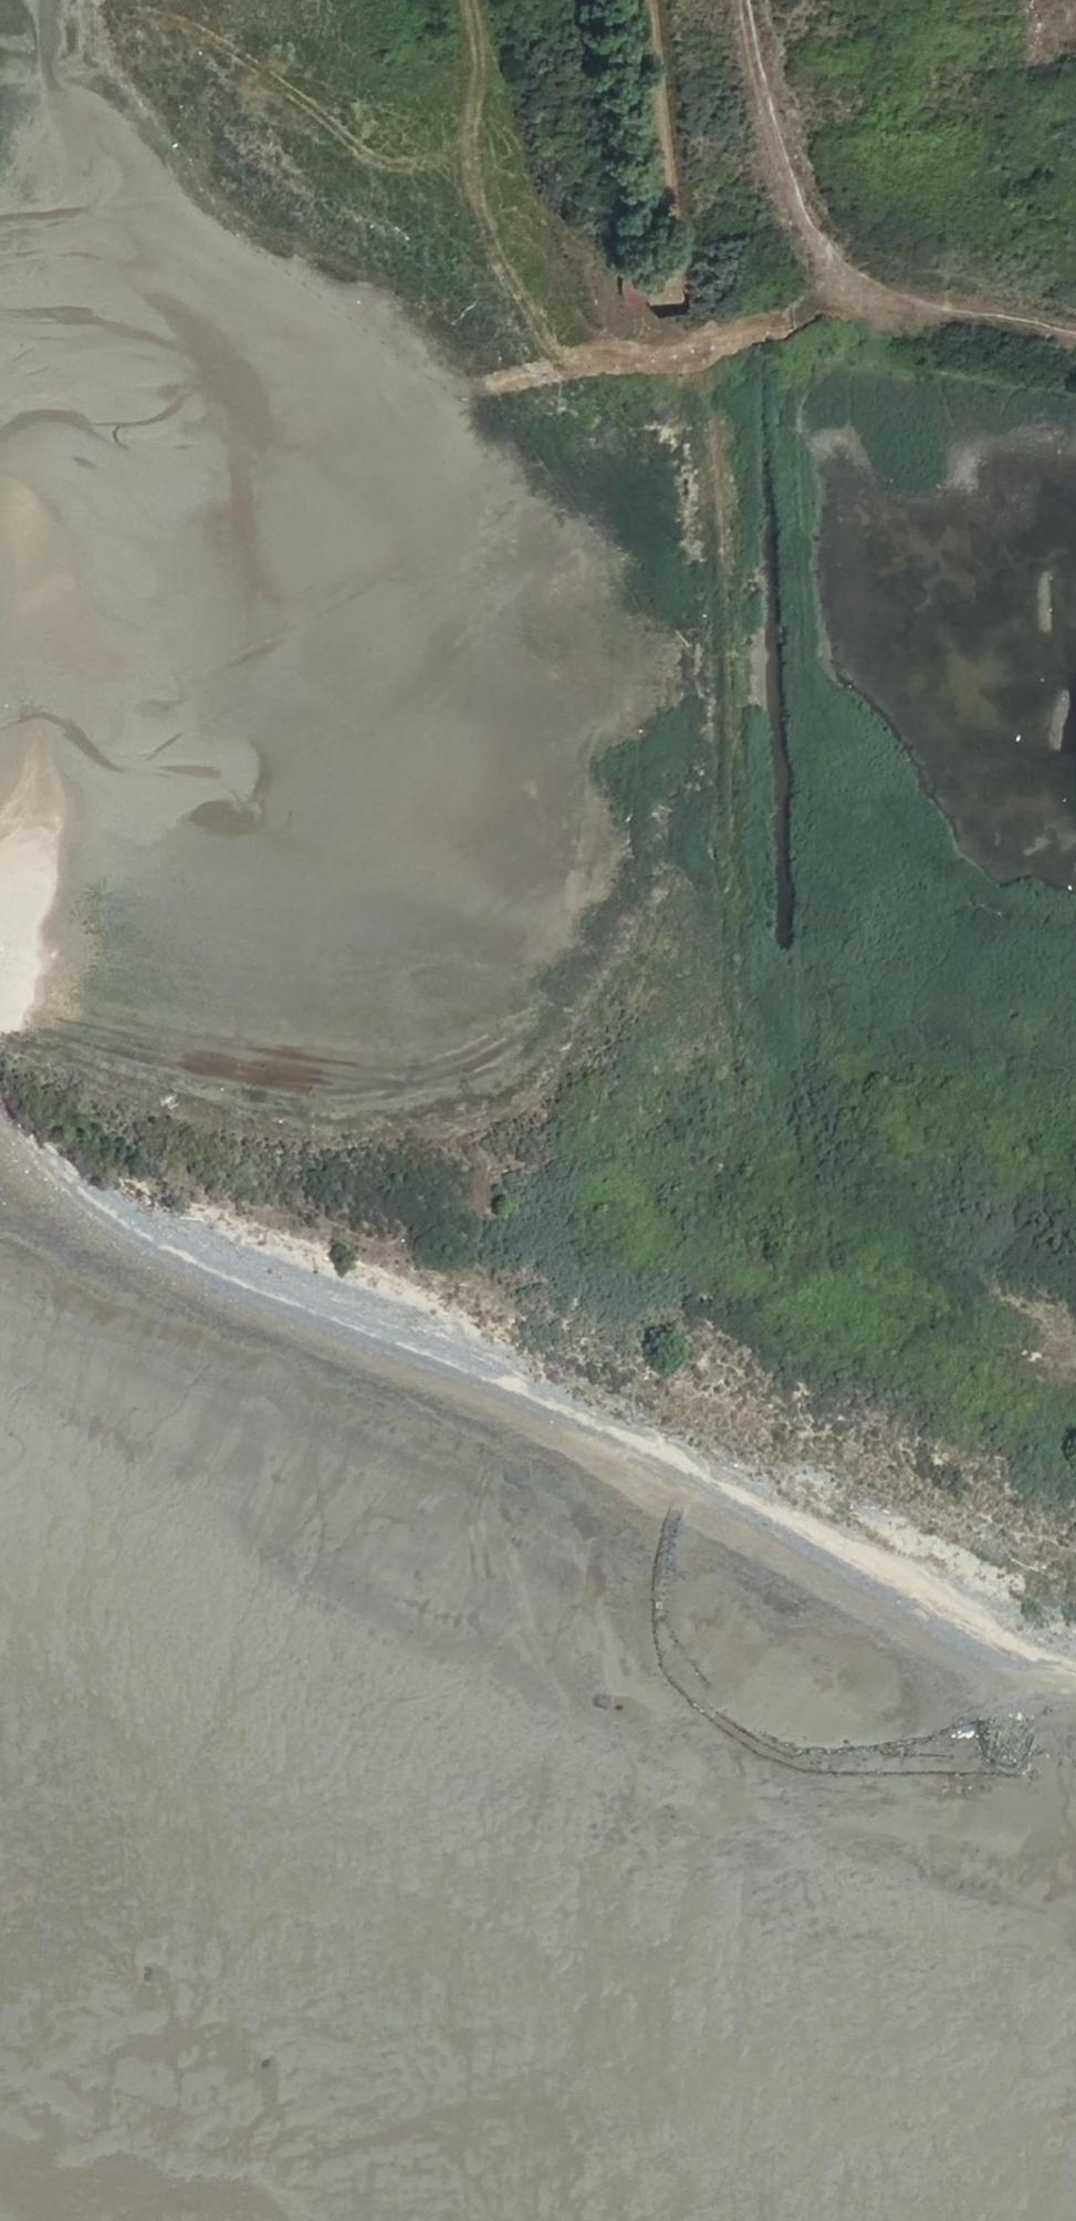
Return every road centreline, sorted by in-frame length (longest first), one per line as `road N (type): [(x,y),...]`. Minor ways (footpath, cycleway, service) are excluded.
road 1 (track): [(647,0),(678,302)]

